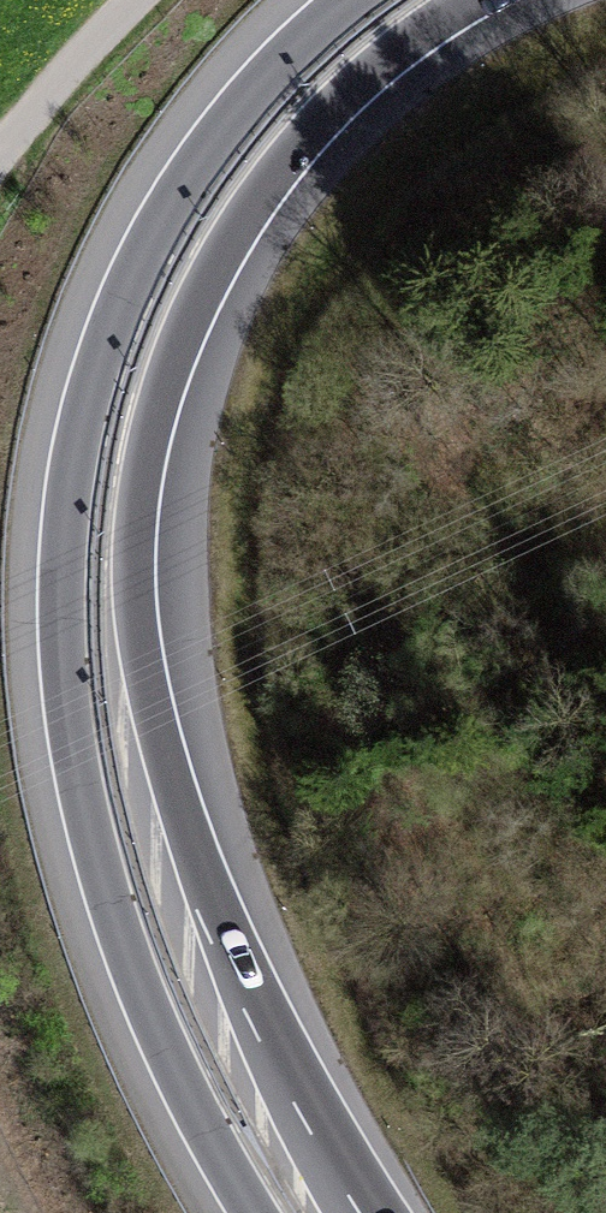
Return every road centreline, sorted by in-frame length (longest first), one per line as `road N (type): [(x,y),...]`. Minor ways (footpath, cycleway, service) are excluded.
road 1 (motorway): [(366,1212),(263,1021),(215,908),(154,692),(144,558),(151,486),(182,368),(263,210),(344,111),(395,65),(493,0)]
road 2 (motorway): [(340,0),(229,112),(135,257),(77,420),(59,540),(61,713),(85,839),(146,1021),(245,1212)]
road 3 (unclassified): [(0,158),(134,0)]

